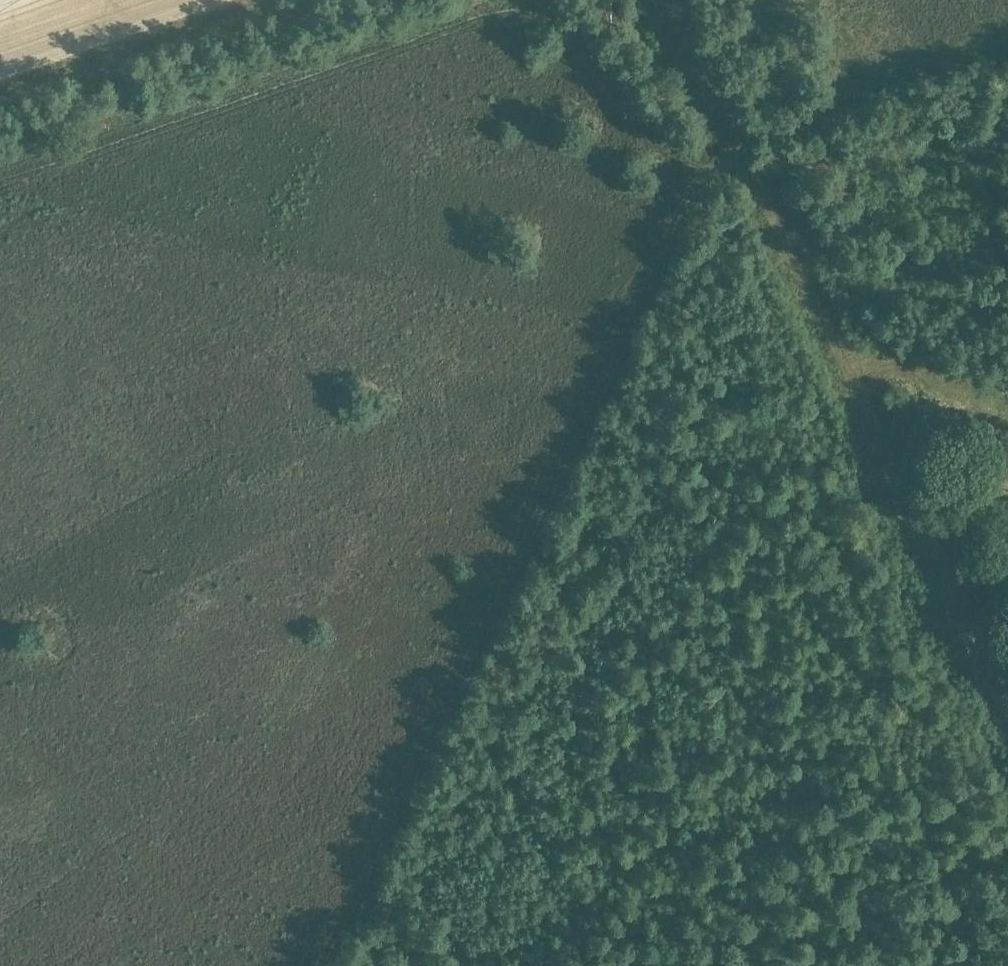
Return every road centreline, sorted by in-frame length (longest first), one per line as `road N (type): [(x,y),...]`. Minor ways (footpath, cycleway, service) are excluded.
road 1 (track): [(322,965),(700,178)]
road 2 (track): [(0,186),(469,25),(527,14),(583,46),(700,178)]
road 3 (track): [(740,152),(1007,694)]
road 4 (track): [(700,178),(882,76),(946,51),(1007,40)]

